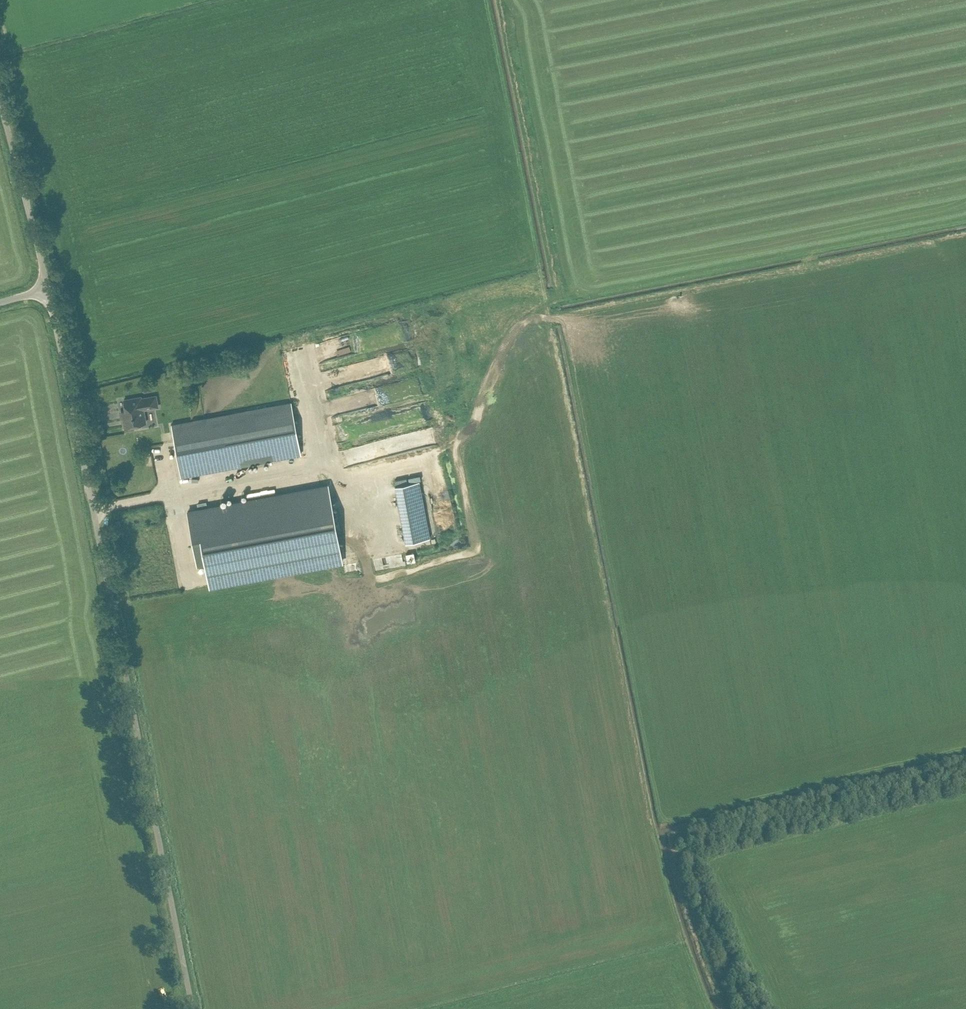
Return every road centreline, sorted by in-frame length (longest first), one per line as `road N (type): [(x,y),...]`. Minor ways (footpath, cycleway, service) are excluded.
road 1 (unclassified): [(193,1008),(48,289)]
road 2 (unclassified): [(48,289),(0,103)]

